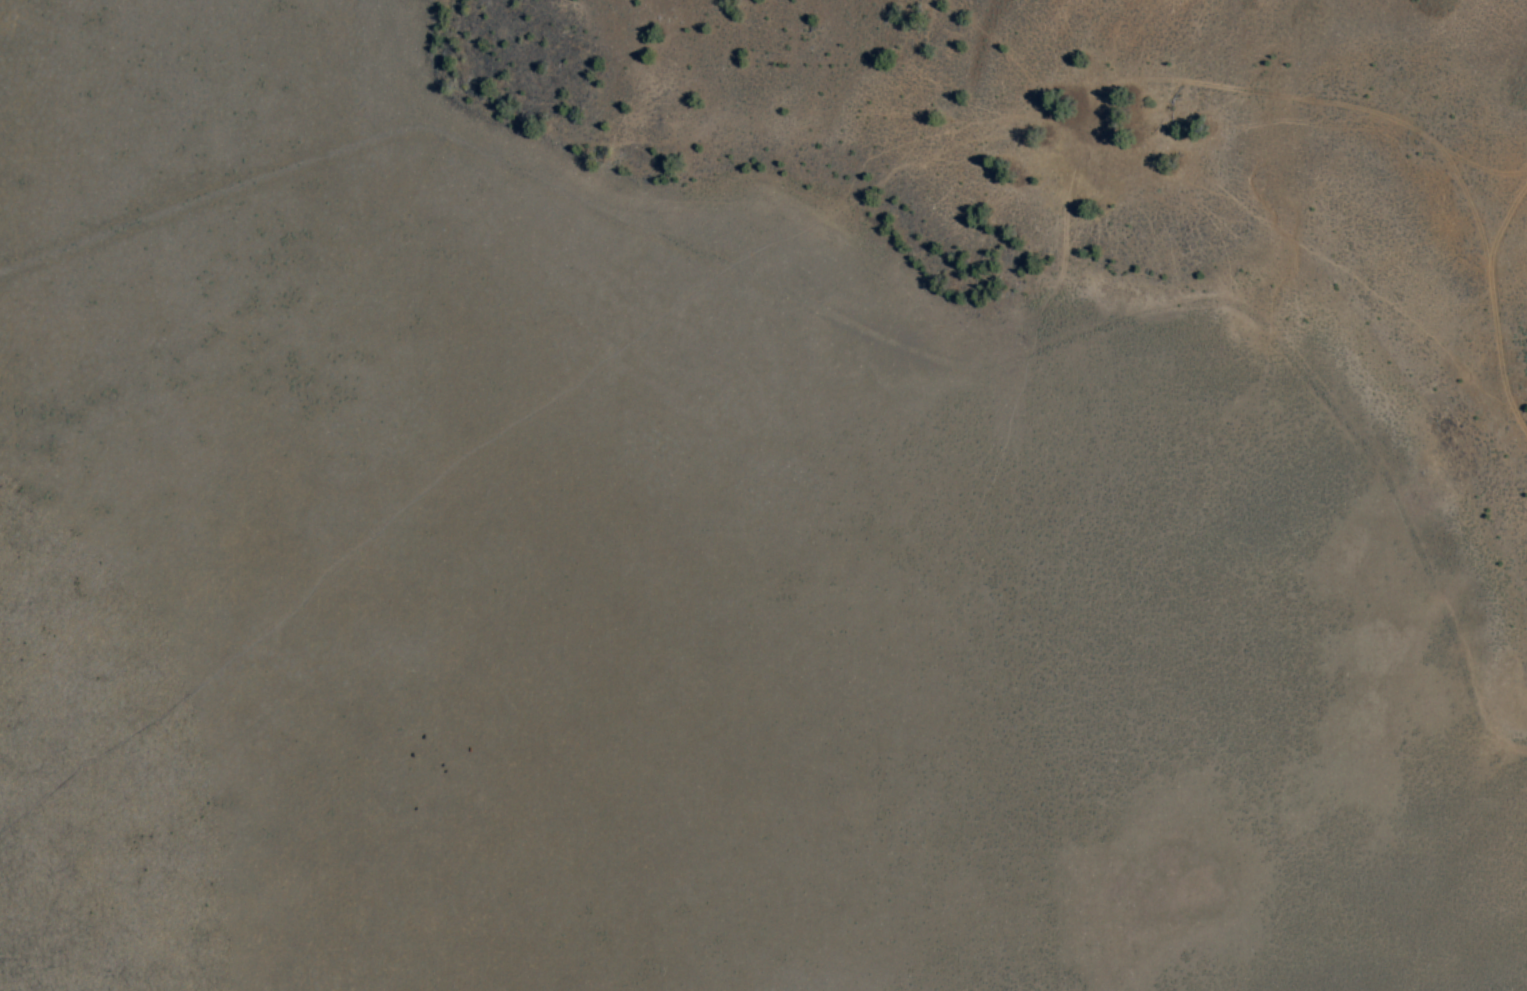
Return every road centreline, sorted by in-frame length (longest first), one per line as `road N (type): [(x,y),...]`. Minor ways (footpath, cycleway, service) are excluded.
road 1 (track): [(1526,430),(1500,354),(1494,278),(1509,220),(1526,192)]

